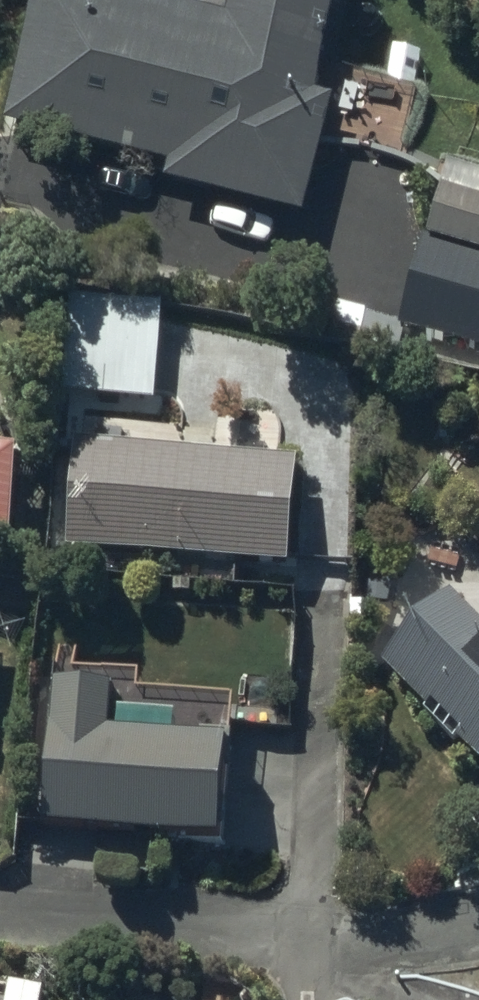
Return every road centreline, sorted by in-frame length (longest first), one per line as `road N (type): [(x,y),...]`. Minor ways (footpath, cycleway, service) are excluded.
road 1 (residential): [(0,921),(384,942),(478,929)]

